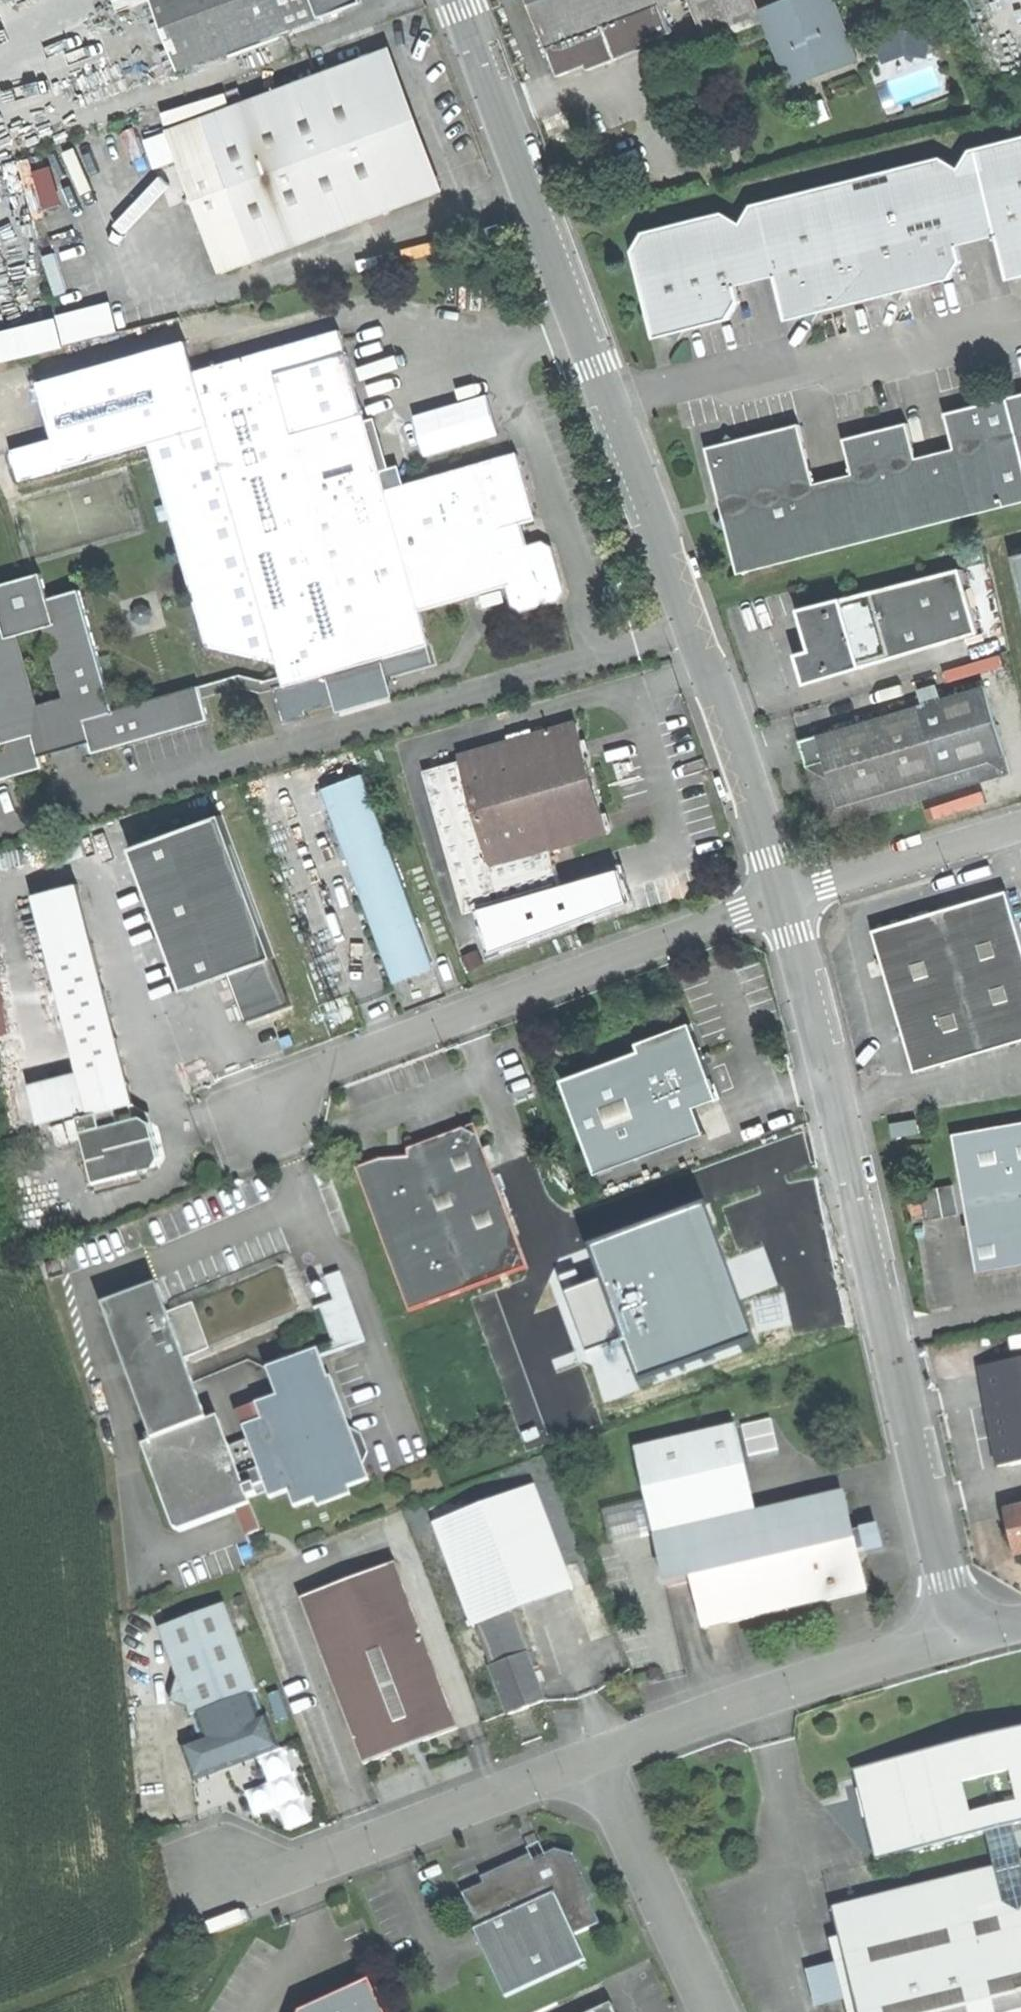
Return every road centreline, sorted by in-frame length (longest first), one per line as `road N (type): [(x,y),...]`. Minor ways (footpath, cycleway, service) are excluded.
road 1 (unclassified): [(965,1638),(783,896)]
road 2 (track): [(0,1259),(47,1266),(93,1406),(141,1948)]
road 3 (unclassified): [(0,823),(689,628)]
road 4 (unclassified): [(689,628),(457,0)]
road 5 (unclassified): [(783,896),(330,1063),(274,1116)]
road 6 (residential): [(965,1638),(589,1757)]
road 7 (residential): [(589,1757),(301,1869),(233,1876)]
road 8 (unclassified): [(783,896),(689,628)]
road 9 (residential): [(589,1757),(709,2011)]
road 10 (unclassified): [(783,896),(1020,826)]
road 11 (track): [(233,1876),(141,1948),(150,2011)]
road 12 (track): [(10,2011),(141,1948)]

